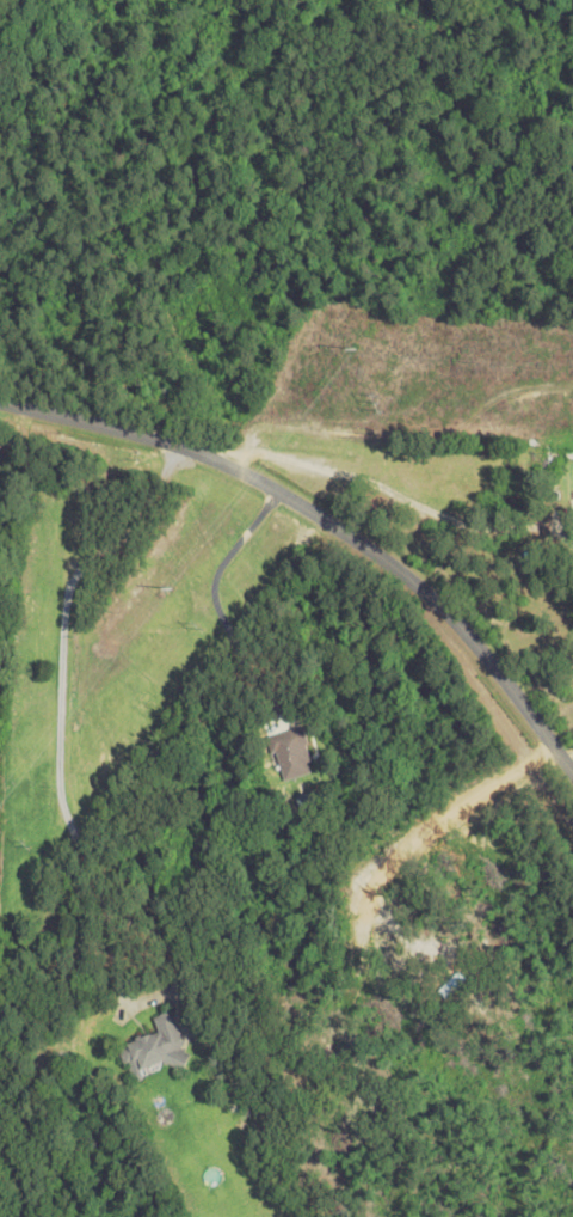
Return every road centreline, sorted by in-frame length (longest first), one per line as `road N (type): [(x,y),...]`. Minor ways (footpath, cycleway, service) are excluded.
road 1 (tertiary): [(572,772),(467,630),(388,559),(228,464),(160,439),(0,401)]
road 2 (residential): [(183,448),(121,540),(74,562),(69,582),(57,795),(91,868),(123,995)]

